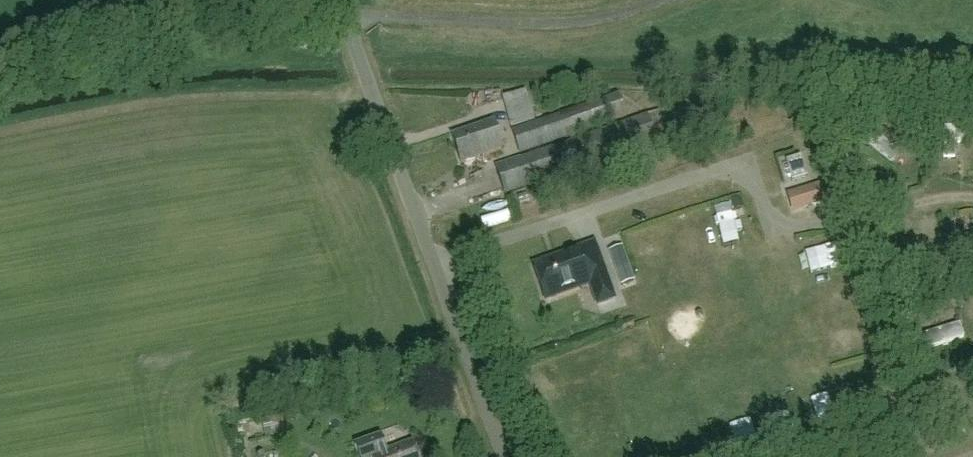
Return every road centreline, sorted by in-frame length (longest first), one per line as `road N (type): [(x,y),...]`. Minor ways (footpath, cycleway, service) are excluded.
road 1 (unclassified): [(504,456),(335,0)]
road 2 (unclassified): [(0,60),(273,0)]

